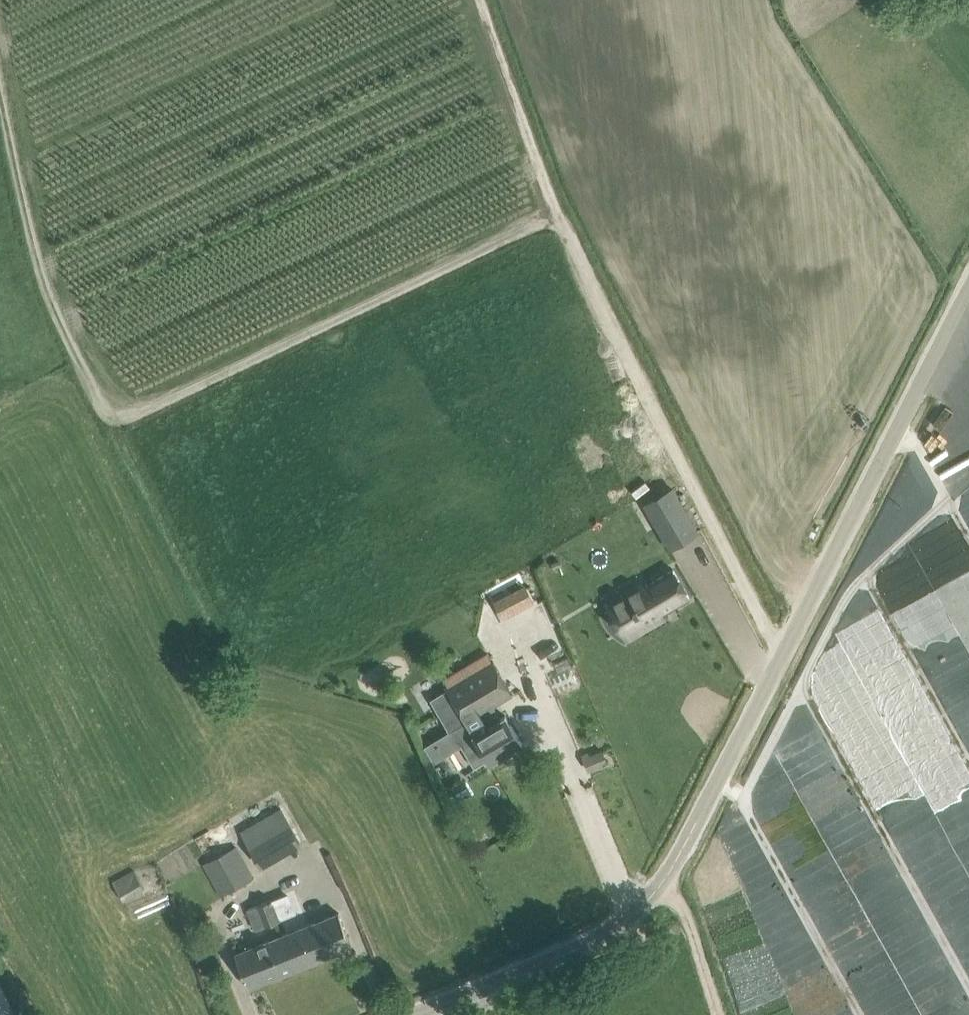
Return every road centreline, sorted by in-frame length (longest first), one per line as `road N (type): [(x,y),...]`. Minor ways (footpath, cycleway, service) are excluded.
road 1 (track): [(385,1014),(315,843),(110,425),(31,235),(0,91)]
road 2 (track): [(110,425),(557,214),(627,394),(675,450),(782,658)]
road 3 (unclassified): [(415,1014),(591,942),(659,886),(968,291)]
road 4 (track): [(669,873),(721,1014)]

